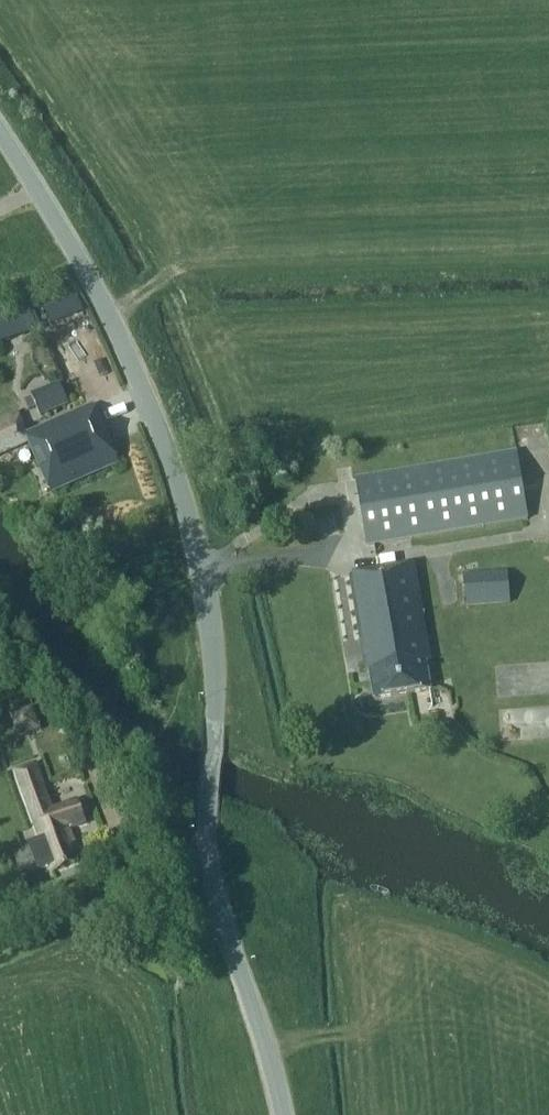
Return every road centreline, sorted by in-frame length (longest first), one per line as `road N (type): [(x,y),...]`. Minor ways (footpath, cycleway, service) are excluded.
road 1 (unclassified): [(285,1114),(219,920),(210,604),(179,484),(107,304),(0,130)]

